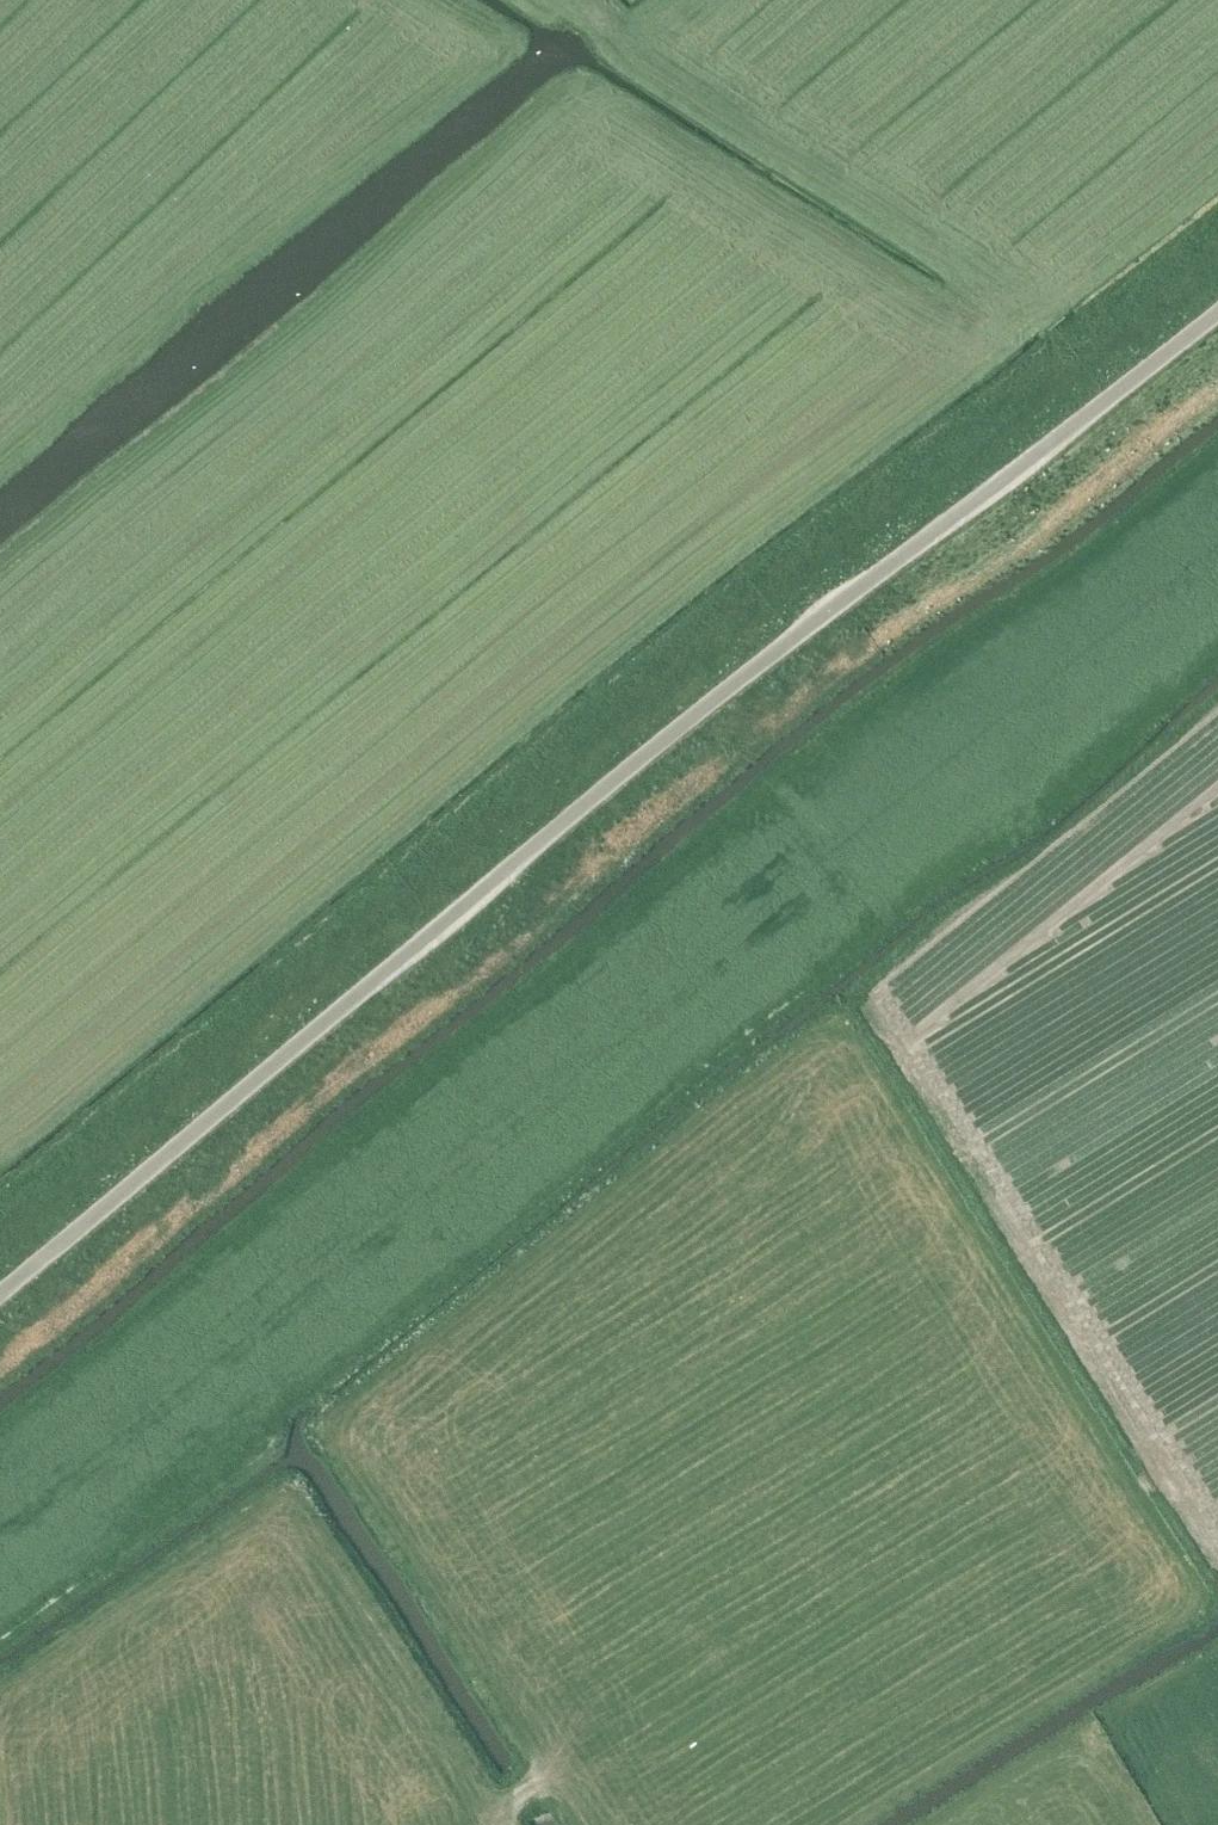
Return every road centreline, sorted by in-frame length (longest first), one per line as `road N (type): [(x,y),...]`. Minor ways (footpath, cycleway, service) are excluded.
road 1 (unclassified): [(0,1291),(663,739),(1217,312)]

